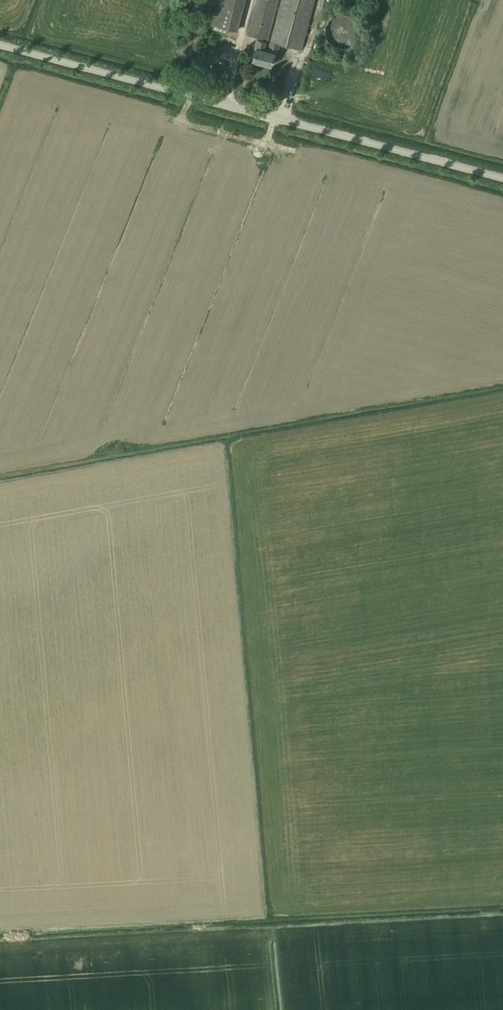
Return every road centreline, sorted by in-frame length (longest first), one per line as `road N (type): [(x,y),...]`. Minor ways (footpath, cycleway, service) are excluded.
road 1 (unclassified): [(0,45),(502,179)]

